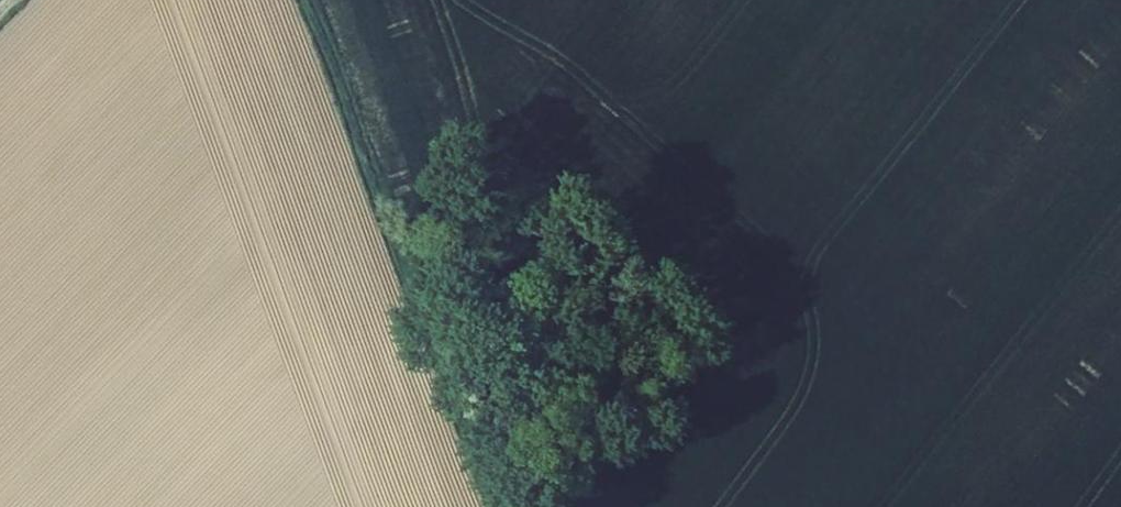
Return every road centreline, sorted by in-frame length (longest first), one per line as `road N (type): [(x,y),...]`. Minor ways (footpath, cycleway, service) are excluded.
road 1 (track): [(305,0),(397,315),(481,506)]

